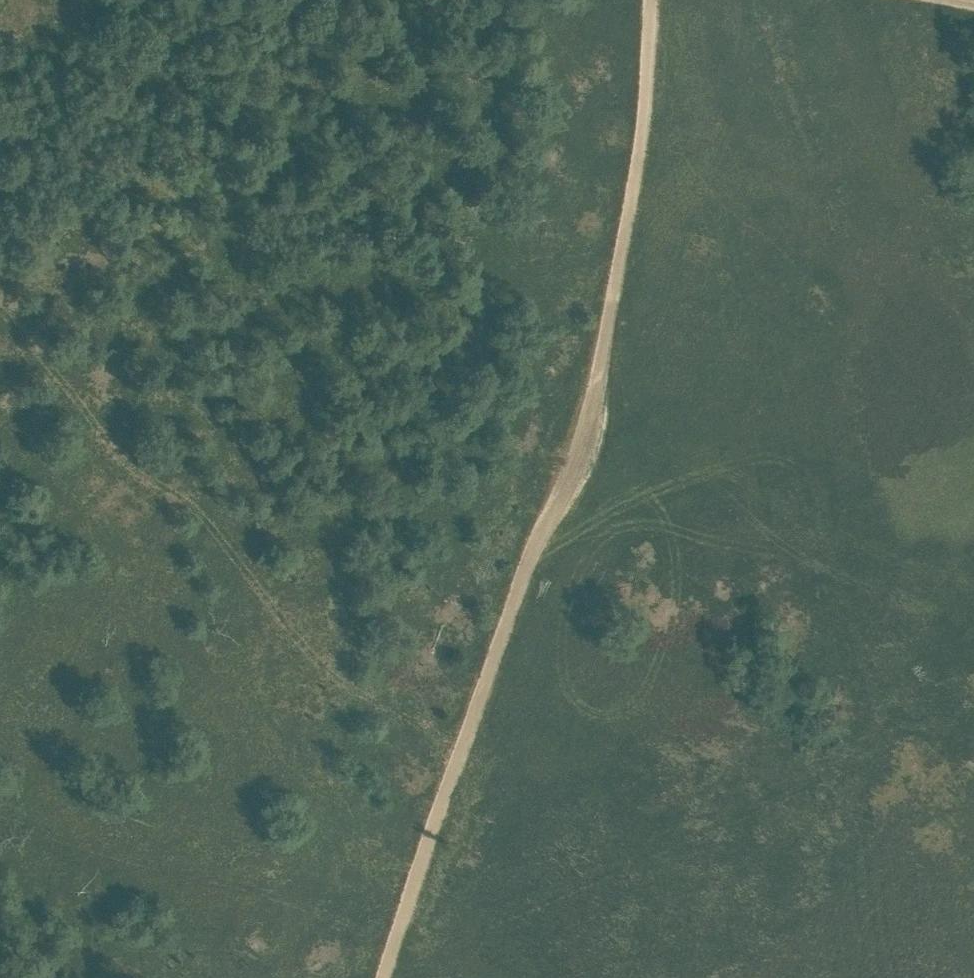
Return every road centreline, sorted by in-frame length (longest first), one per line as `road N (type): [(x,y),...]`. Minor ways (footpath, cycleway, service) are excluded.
road 1 (track): [(653,0),(637,180),(606,330),(383,977)]

